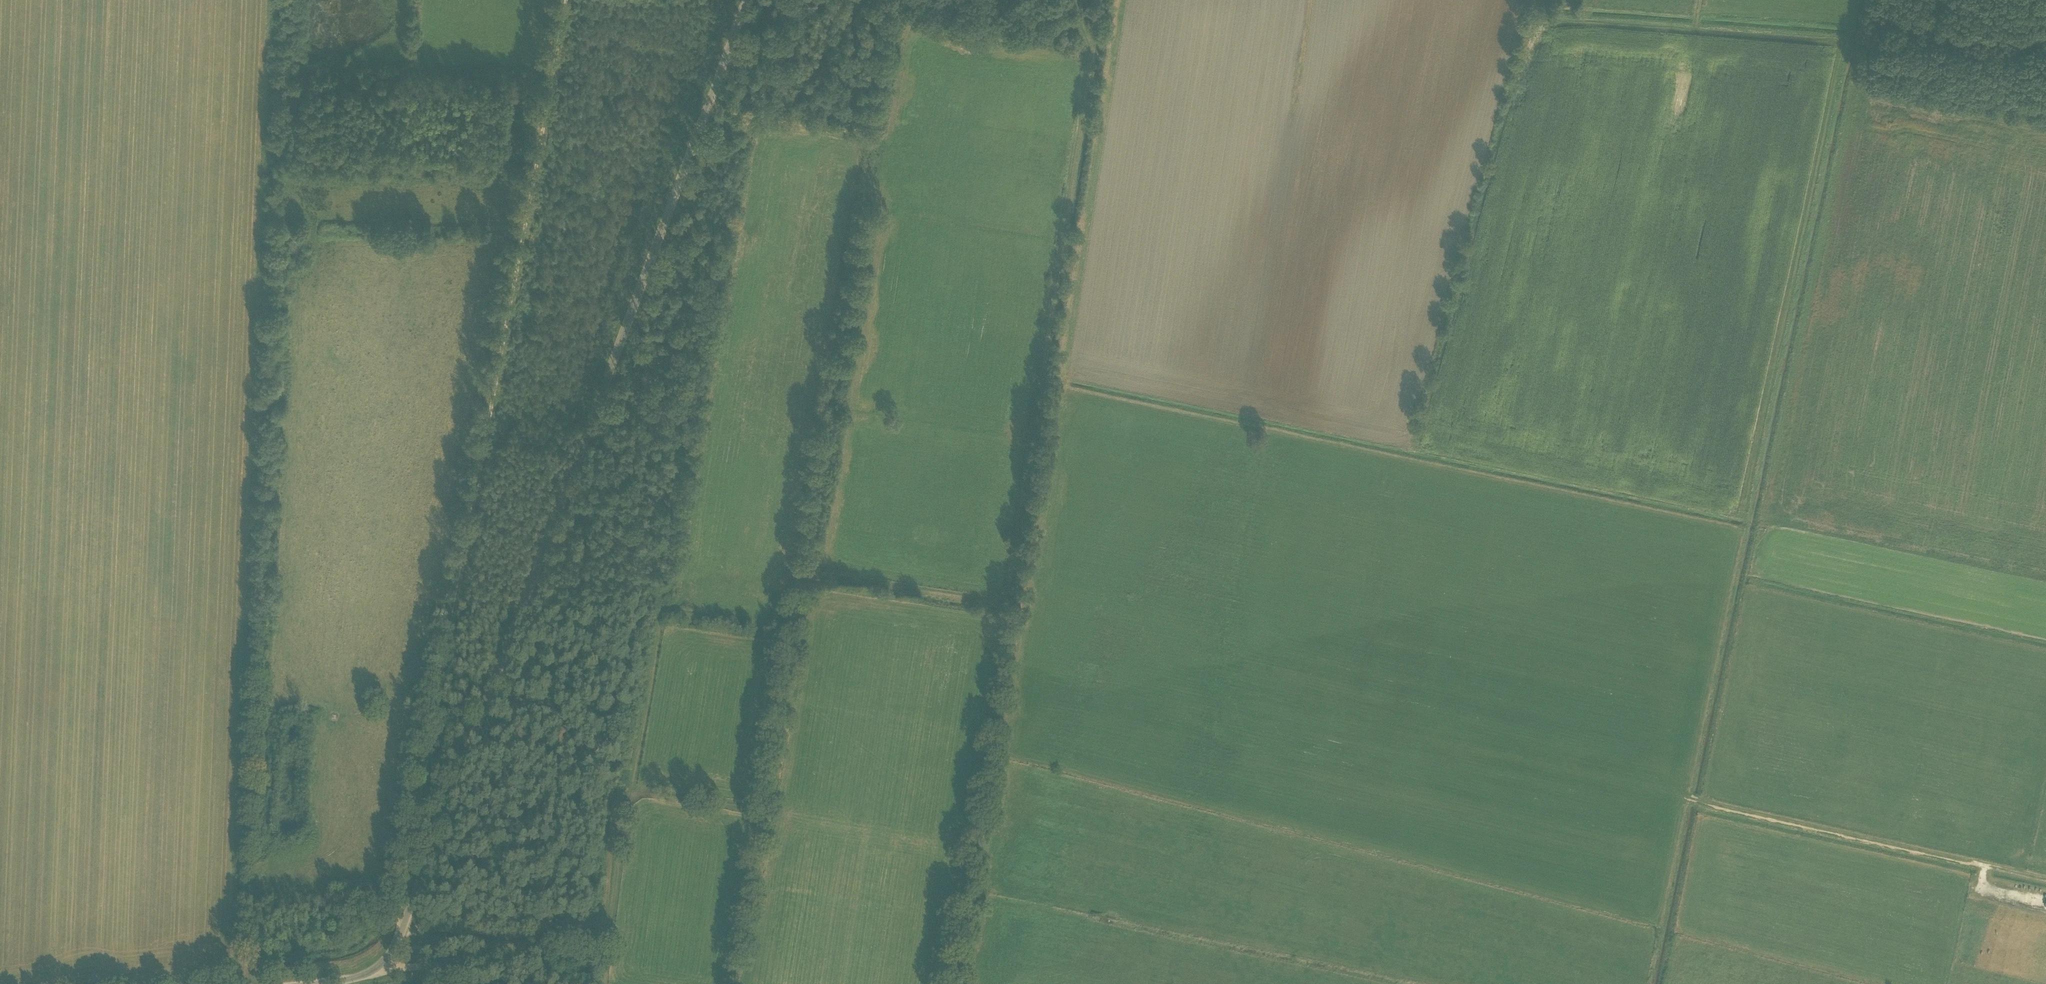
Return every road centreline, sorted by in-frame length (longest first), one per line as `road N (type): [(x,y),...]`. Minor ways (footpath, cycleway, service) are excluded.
road 1 (track): [(1076,0),(1090,54),(1007,597),(790,573),(773,626),(662,614),(634,798)]
road 2 (unclassified): [(315,983),(379,966),(405,923),(747,0)]
road 3 (track): [(1682,798),(2045,878)]
road 4 (track): [(459,966),(591,944),(602,934),(634,798)]
road 5 (track): [(634,798),(680,796),(768,810)]

